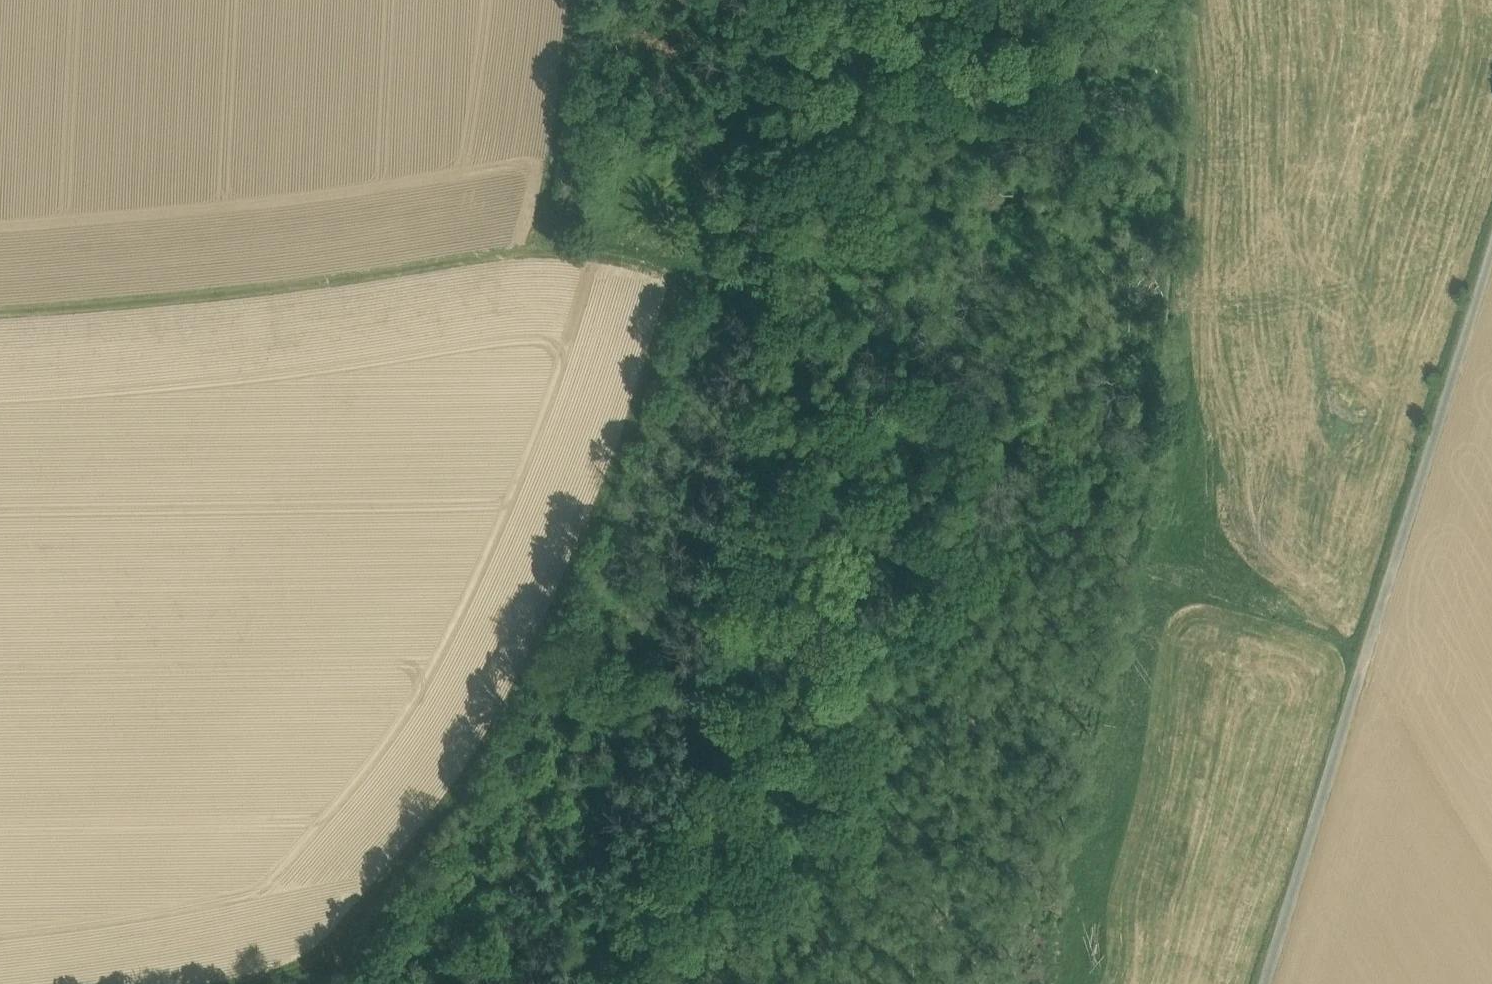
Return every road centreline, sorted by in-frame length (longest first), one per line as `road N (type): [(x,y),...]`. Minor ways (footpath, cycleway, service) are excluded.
road 1 (track): [(526,248),(671,274),(668,307),(548,626),(393,898),(339,952),(177,983)]
road 2 (track): [(1264,983),(1491,238)]
road 3 (track): [(0,311),(76,310),(377,277),(526,248)]
road 4 (track): [(579,0),(560,157),(526,248)]

